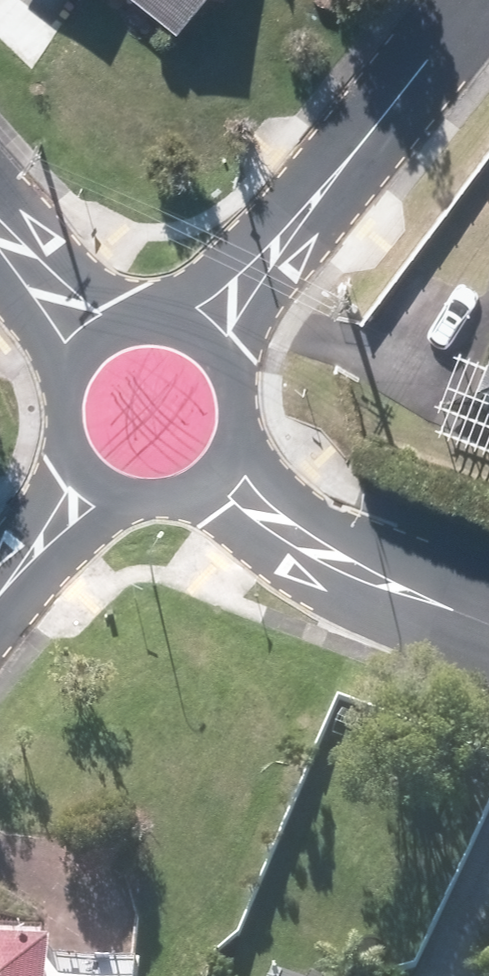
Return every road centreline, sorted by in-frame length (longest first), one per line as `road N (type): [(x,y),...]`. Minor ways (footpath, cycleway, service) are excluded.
road 1 (residential): [(142,406),(468,0)]
road 2 (residential): [(142,406),(252,526),(488,619)]
road 3 (residential): [(0,587),(142,406)]
road 4 (residential): [(0,245),(142,406)]

